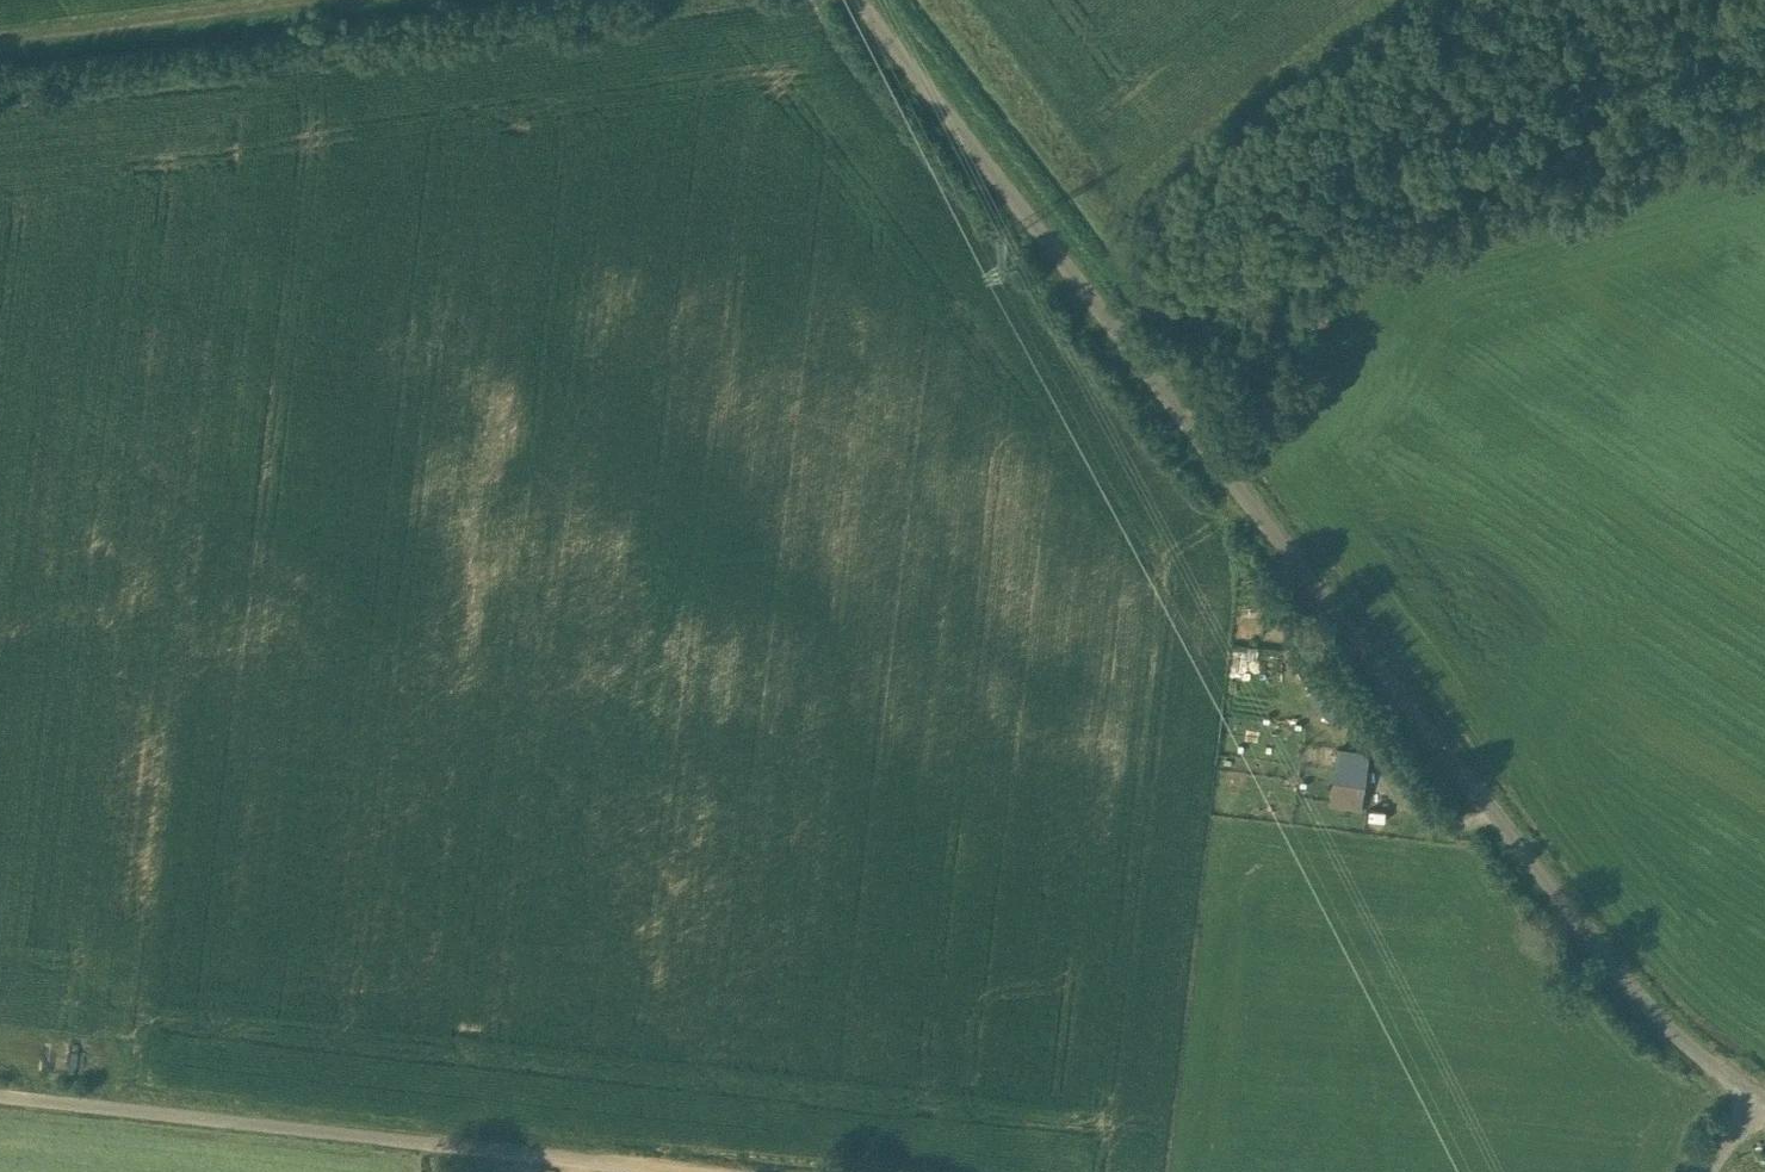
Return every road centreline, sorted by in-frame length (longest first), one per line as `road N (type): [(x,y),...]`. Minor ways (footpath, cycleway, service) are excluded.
road 1 (unclassified): [(1755,1100),(1664,1027),(1591,944),(859,0)]
road 2 (unclassified): [(0,1096),(674,1171)]

